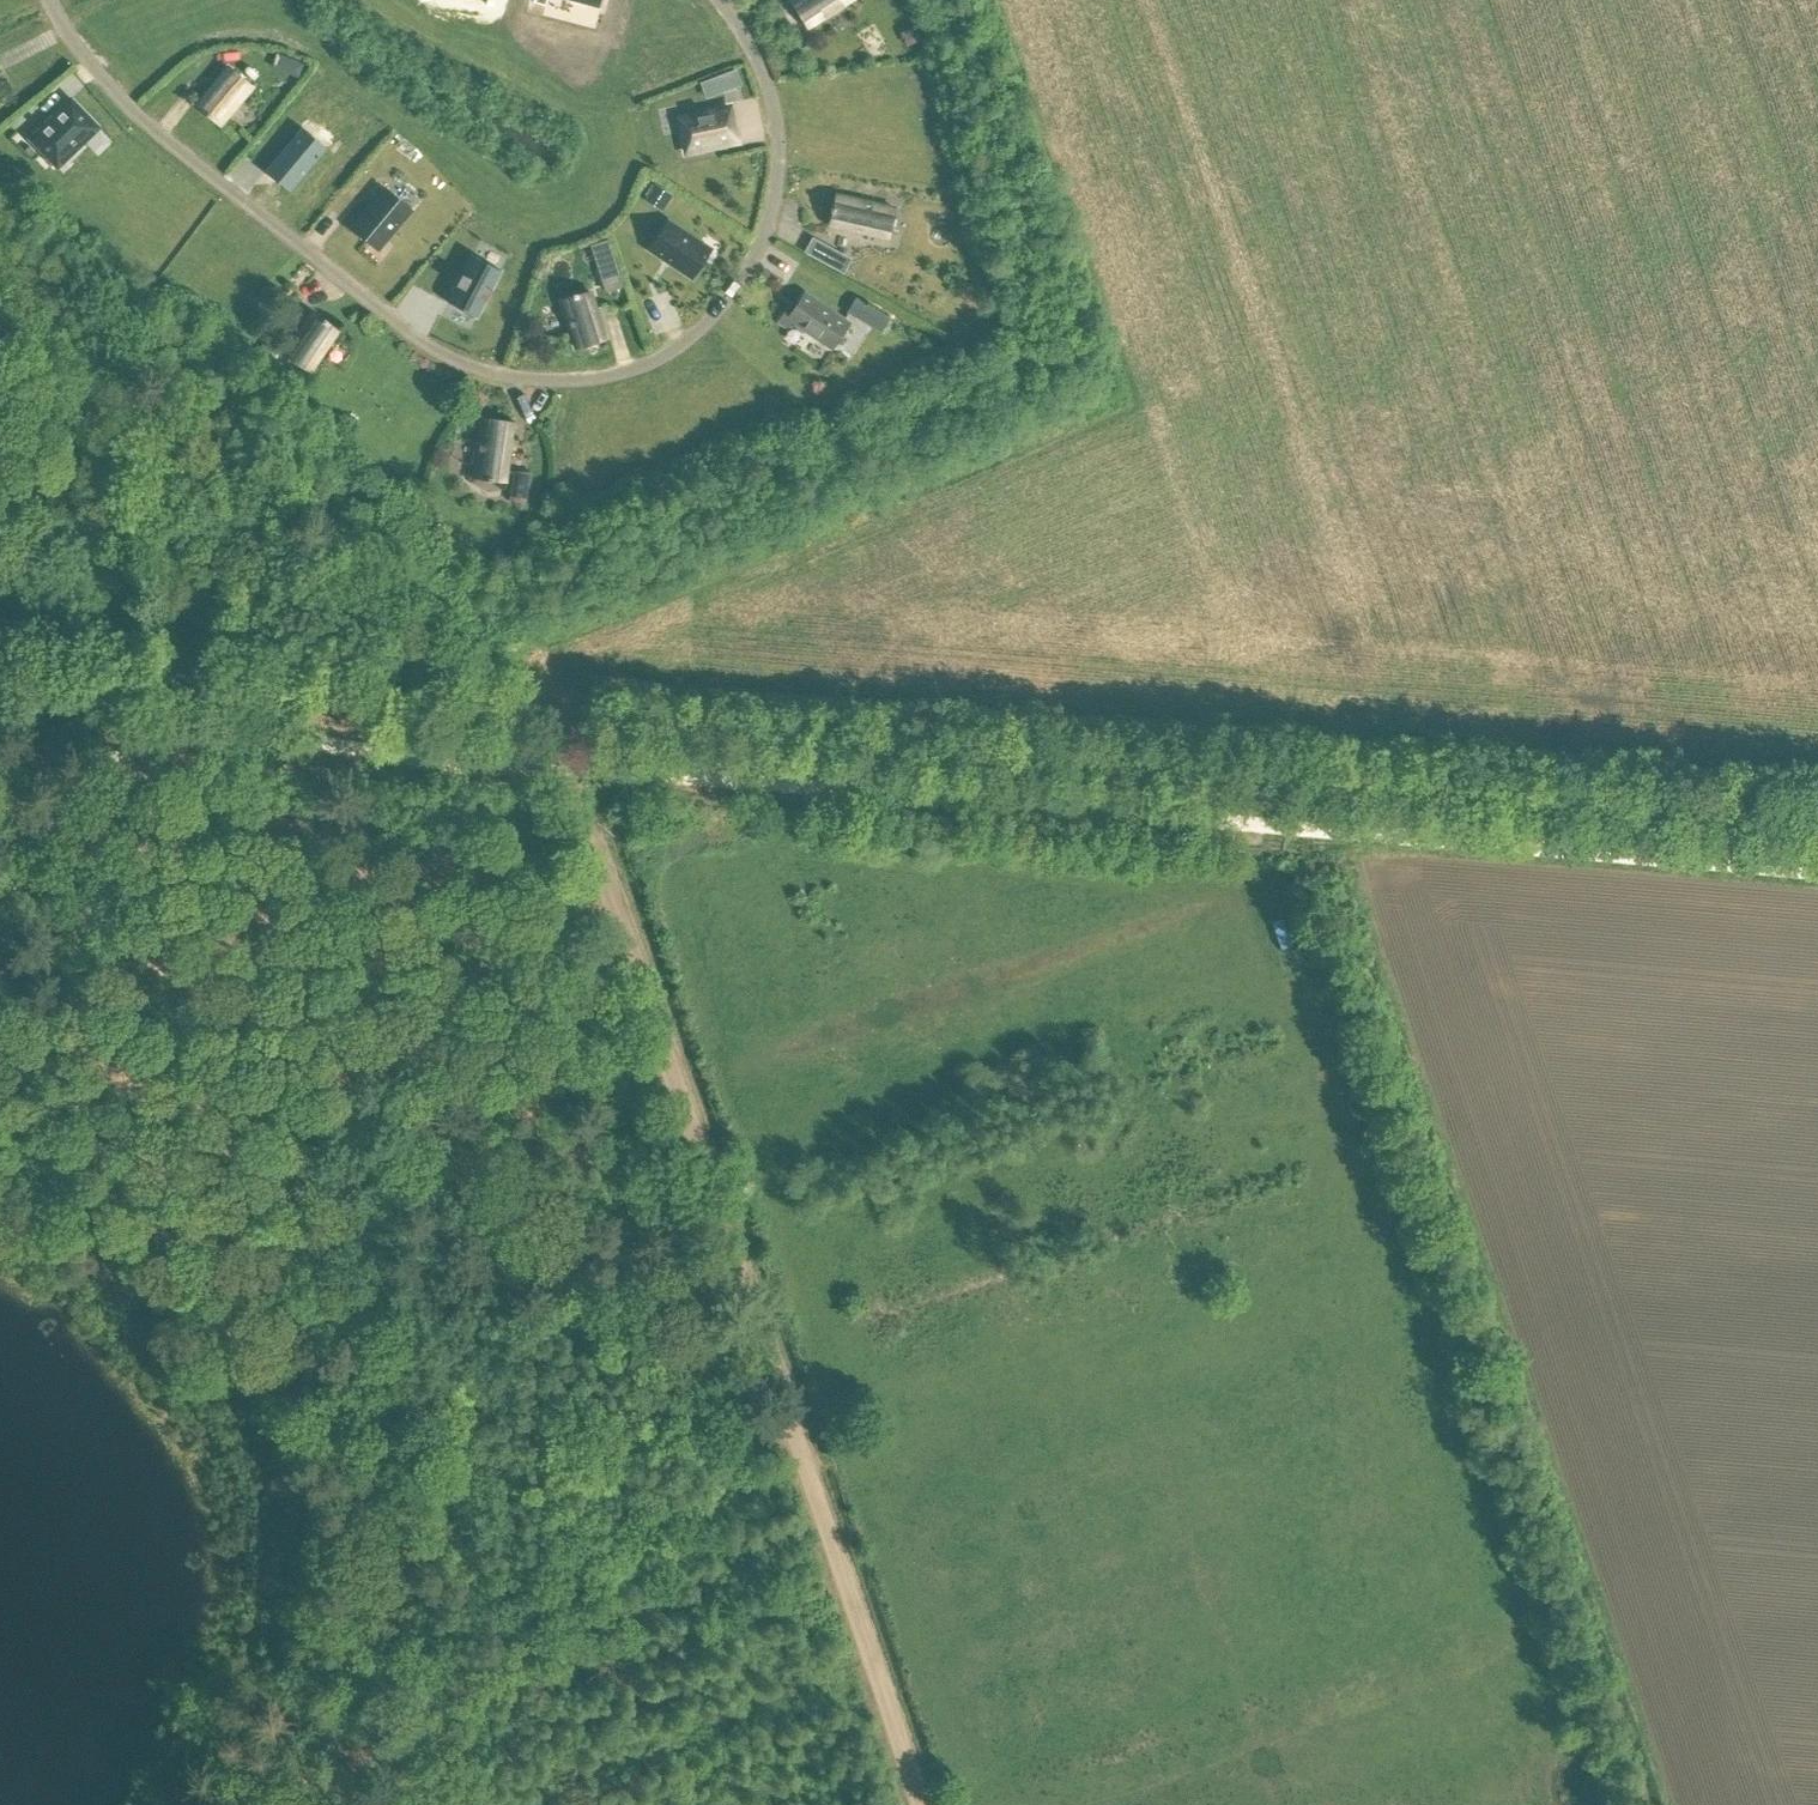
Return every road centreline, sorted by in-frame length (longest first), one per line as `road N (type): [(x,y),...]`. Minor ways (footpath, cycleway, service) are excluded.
road 1 (tertiary): [(0,711),(153,686),(1817,822)]
road 2 (track): [(562,769),(920,1804)]

